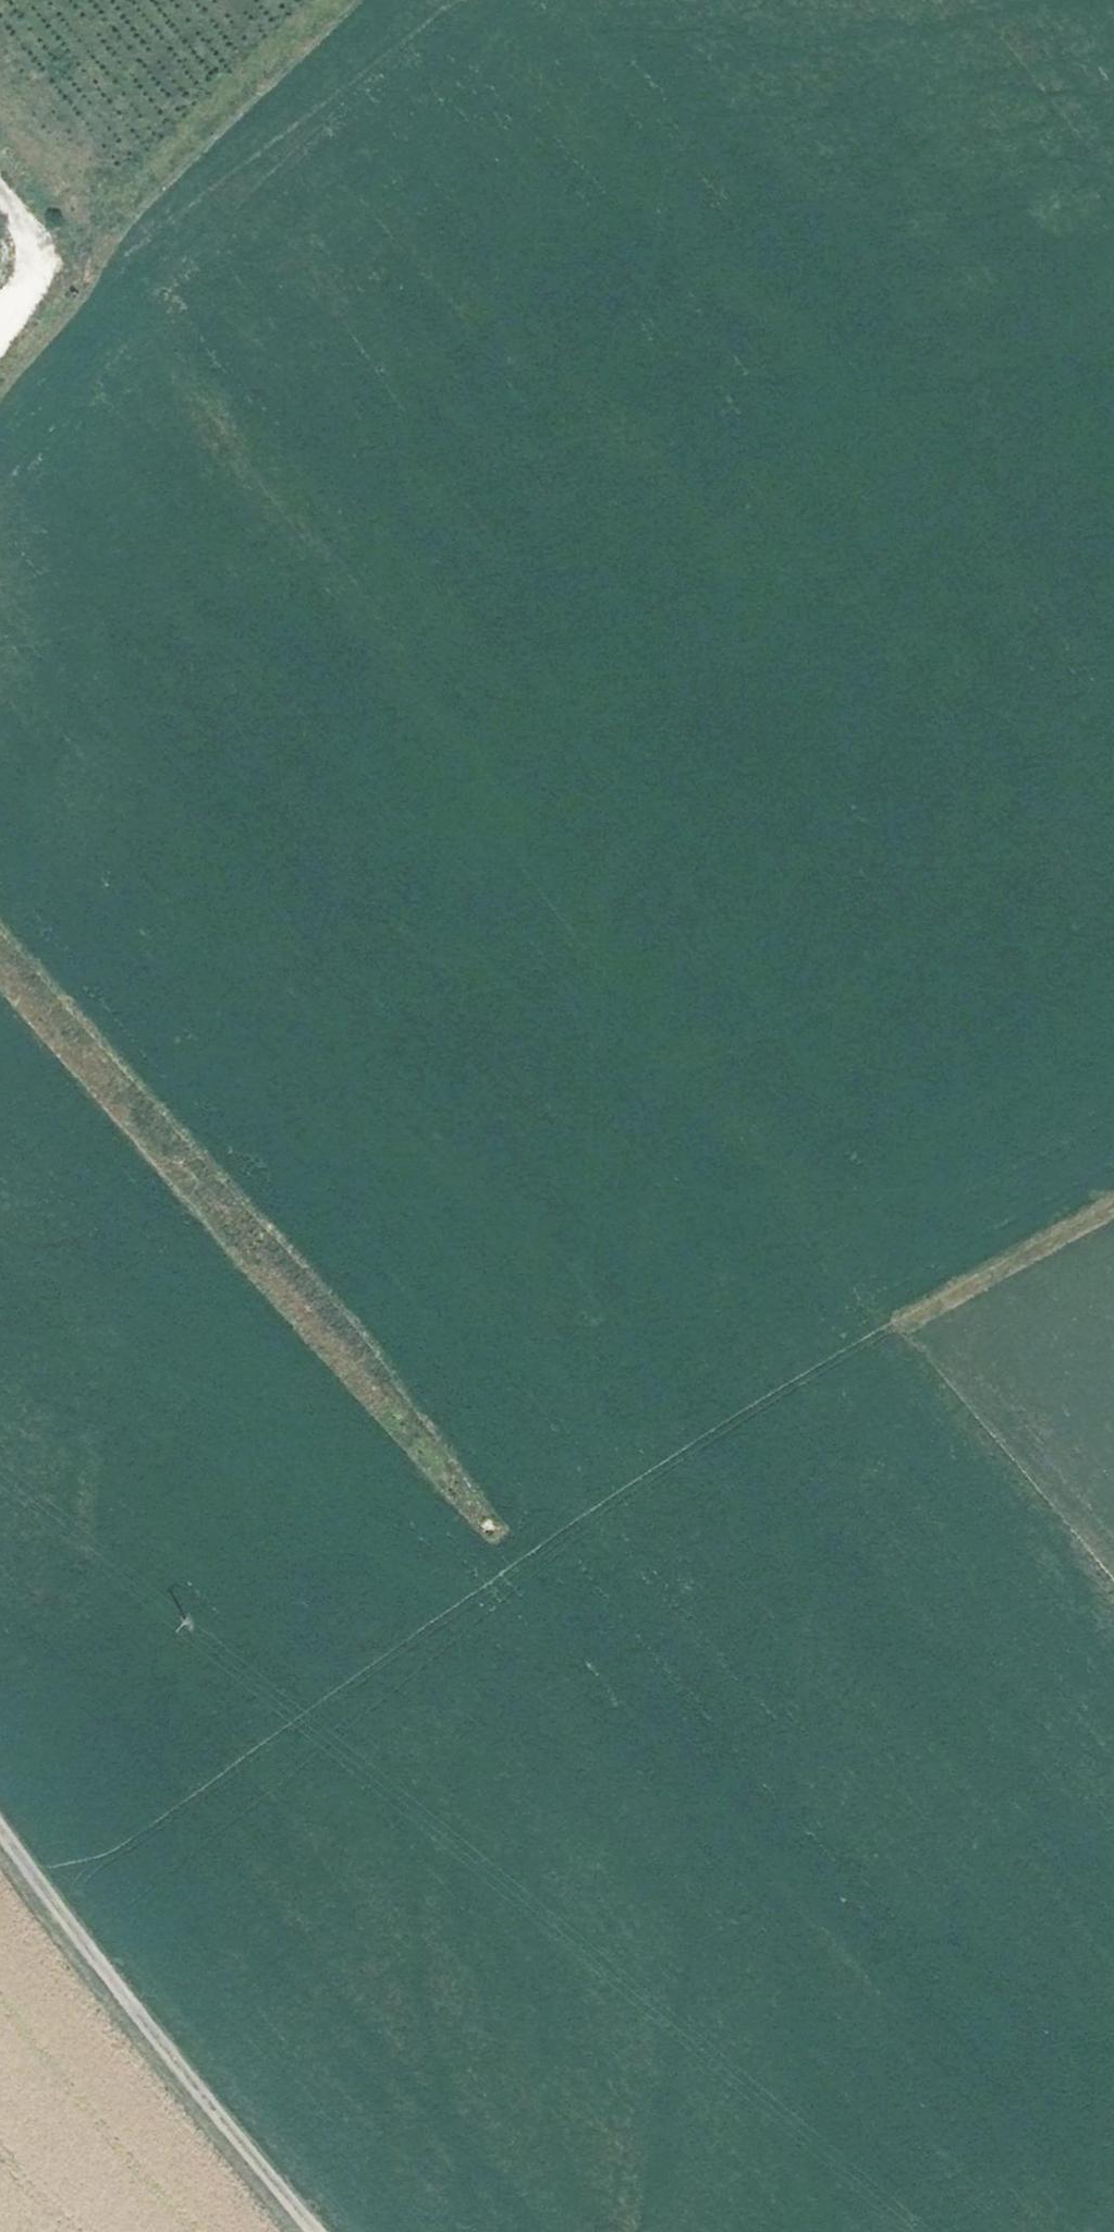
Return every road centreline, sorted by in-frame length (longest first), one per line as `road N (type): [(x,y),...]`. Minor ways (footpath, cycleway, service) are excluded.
road 1 (track): [(311,2231),(227,2138),(0,1841)]
road 2 (track): [(0,337),(29,295),(33,271),(29,242),(0,196)]

